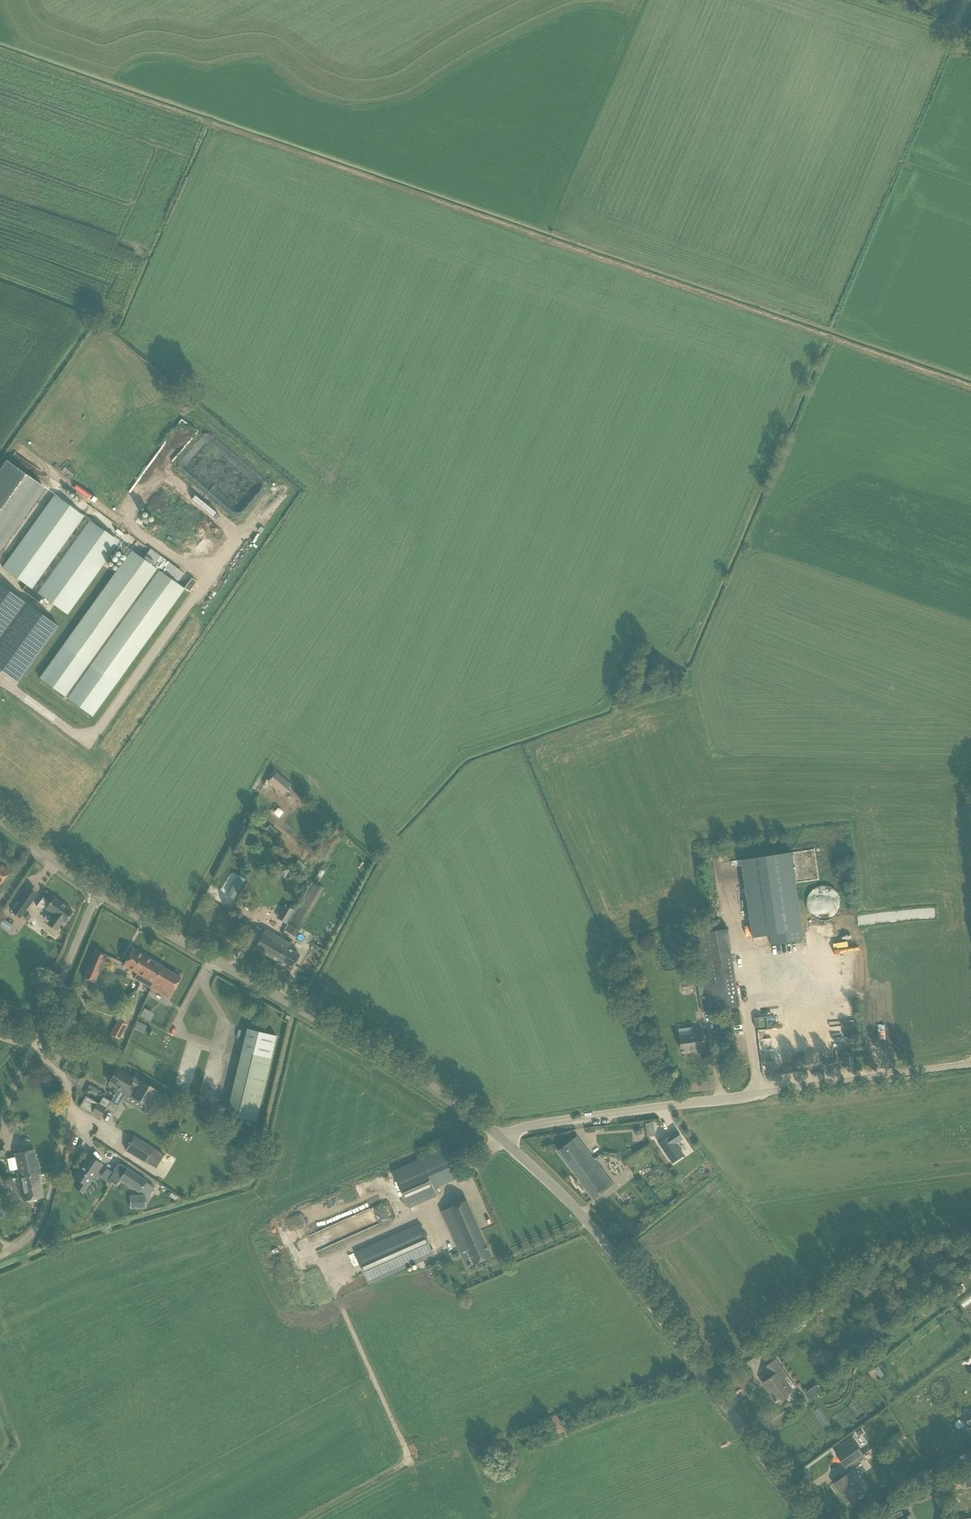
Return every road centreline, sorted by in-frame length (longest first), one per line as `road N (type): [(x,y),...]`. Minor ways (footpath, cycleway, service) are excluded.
road 1 (unclassified): [(805,1518),(590,1224),(504,1137)]
road 2 (unclassified): [(504,1137),(99,892)]
road 3 (unclassified): [(504,1137),(533,1126),(970,1064)]
road 4 (unclassified): [(0,1257),(31,1235),(46,1210),(71,1105),(65,1078),(43,1057),(42,1028),(99,892)]
road 5 (unclassified): [(99,892),(0,814)]

